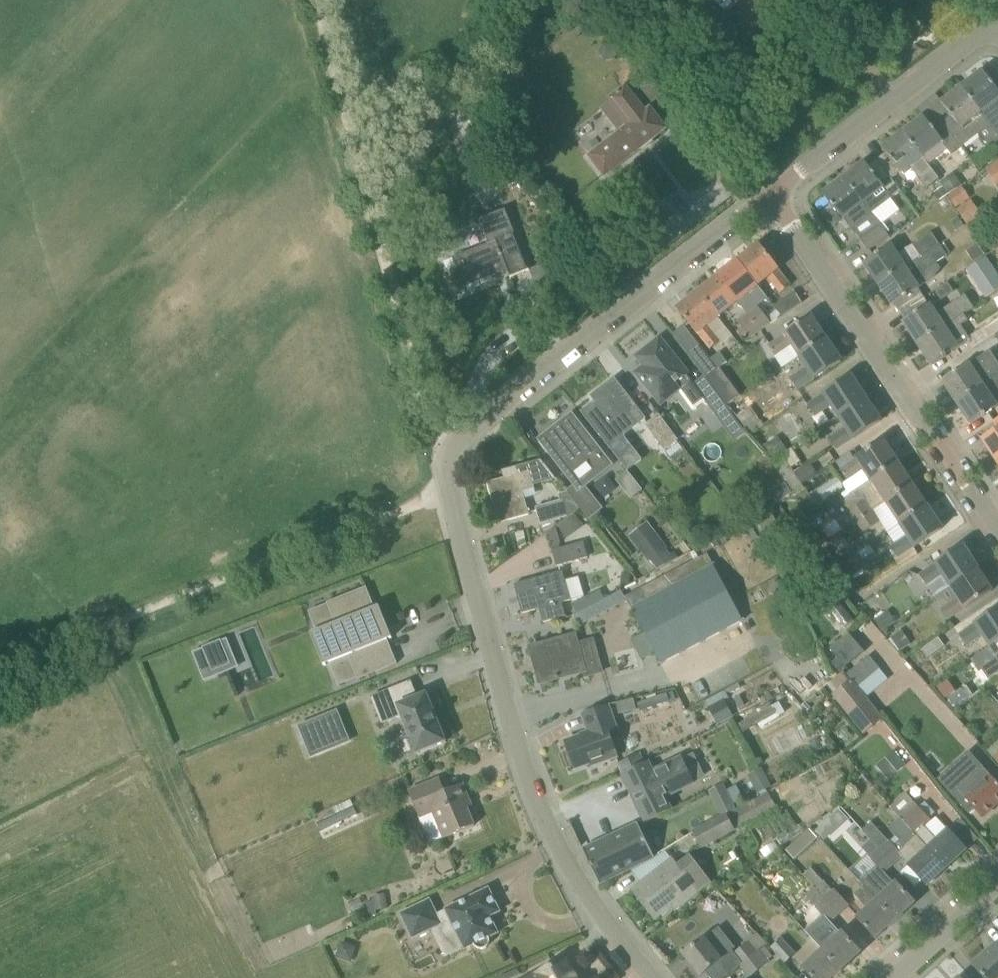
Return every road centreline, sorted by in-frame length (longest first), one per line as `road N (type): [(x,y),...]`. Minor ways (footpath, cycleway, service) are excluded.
road 1 (residential): [(653,977),(593,903),(529,786),(442,455),(773,194)]
road 2 (track): [(450,491),(217,591),(0,664)]
road 3 (track): [(442,455),(320,0)]
road 4 (residential): [(997,530),(773,194)]
road 5 (residential): [(773,194),(997,20)]
road 6 (residential): [(896,977),(997,885)]

